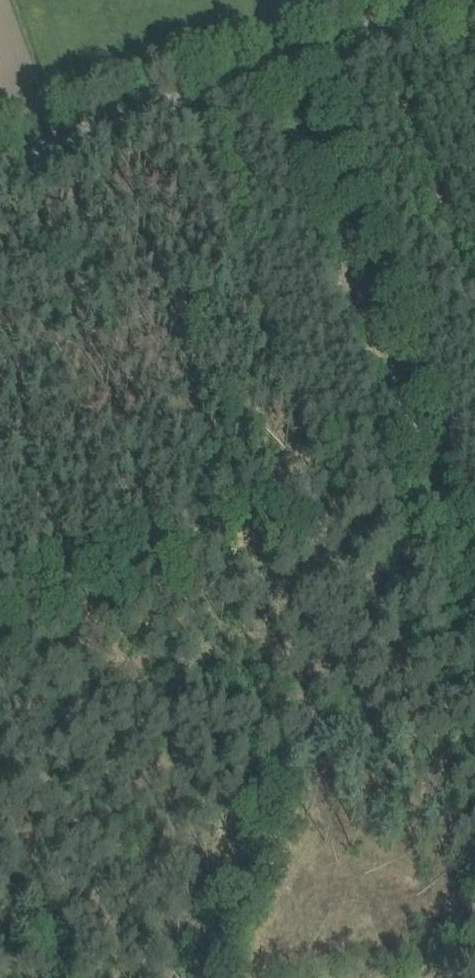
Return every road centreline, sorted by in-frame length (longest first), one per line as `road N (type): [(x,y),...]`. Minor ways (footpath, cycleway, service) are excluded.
road 1 (track): [(474,605),(282,60)]
road 2 (track): [(450,0),(0,159)]

